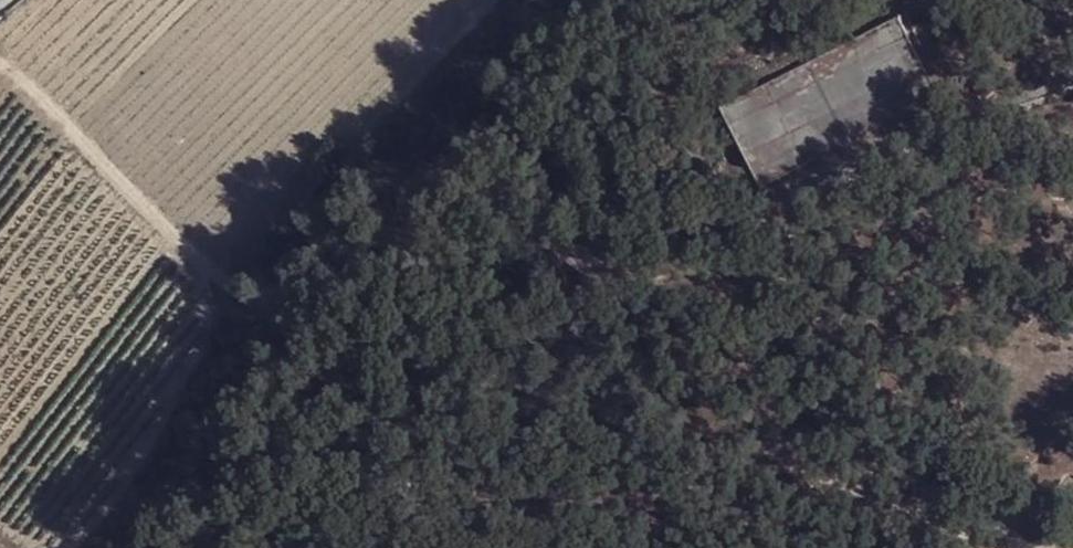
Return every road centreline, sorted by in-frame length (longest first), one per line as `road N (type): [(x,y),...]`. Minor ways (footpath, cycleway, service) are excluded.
road 1 (track): [(0,63),(235,292),(271,312),(364,197),(429,174),(474,179),(601,273),(654,285),(686,274),(716,279),(793,456),(971,535),(981,547)]
road 2 (track): [(271,312),(133,547)]

